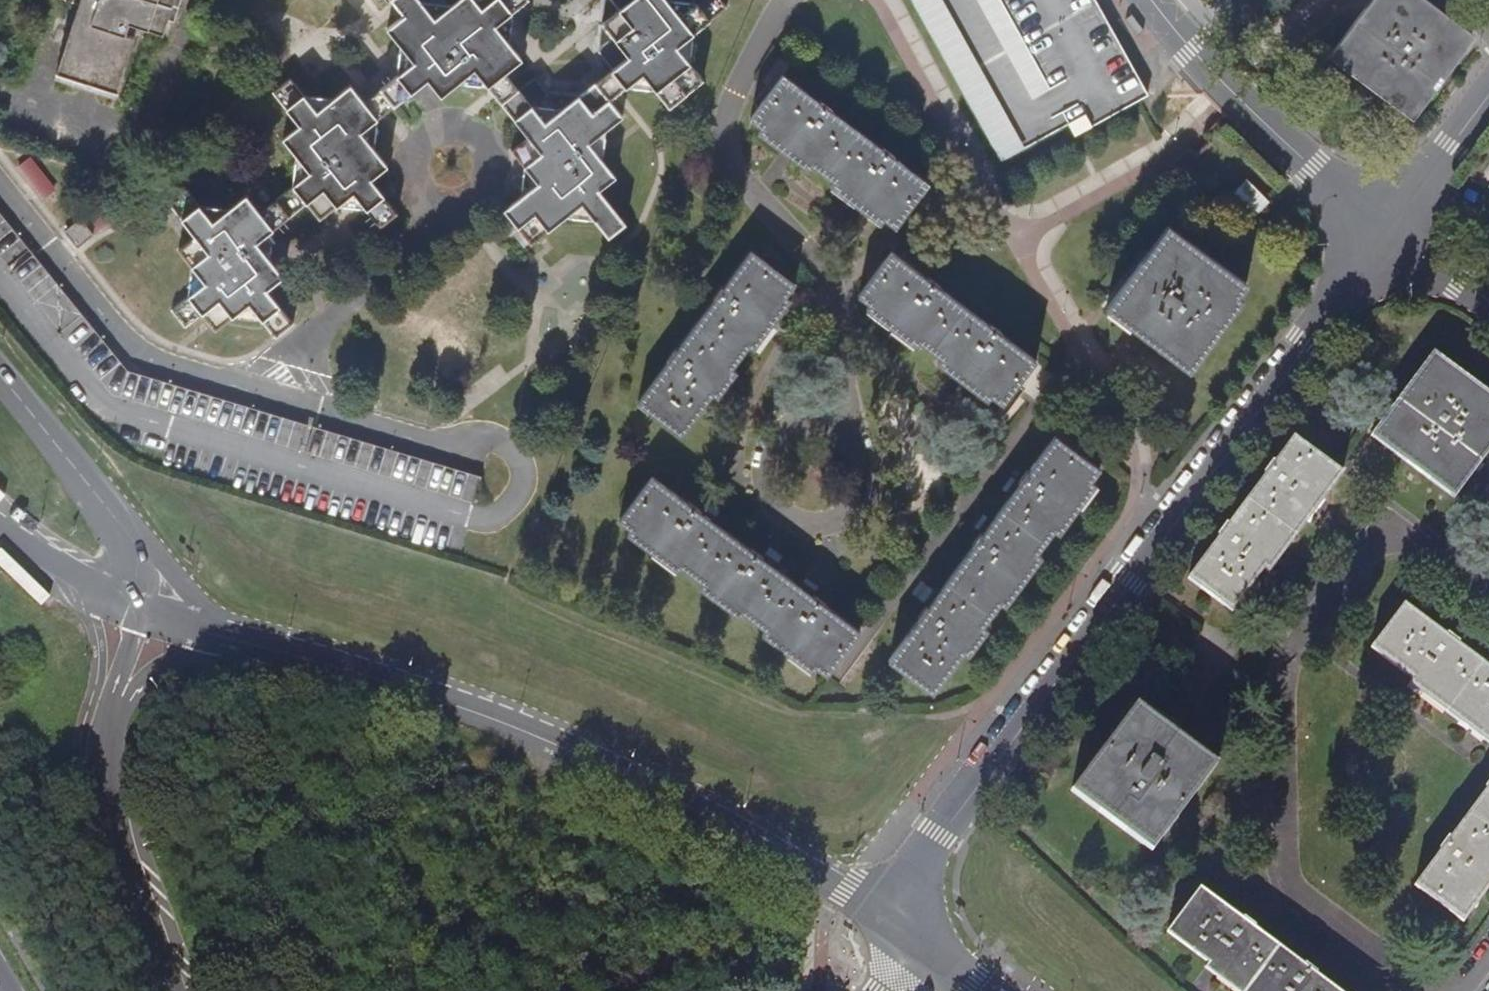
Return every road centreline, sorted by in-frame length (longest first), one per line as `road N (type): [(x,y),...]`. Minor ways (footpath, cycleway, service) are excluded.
road 1 (tertiary): [(904,939),(935,835),(1392,231)]
road 2 (tertiary): [(904,939),(795,860),(535,734),(223,636)]
road 3 (residential): [(786,0),(740,82),(727,142),(731,161),(822,267),(834,291),(845,425)]
road 4 (residential): [(1392,231),(1311,169),(1151,0)]
road 5 (residential): [(845,425),(865,445),(872,472),(864,499),(845,518),(818,525),(791,517),(771,498),(765,471),(772,444),(792,425),(819,418)]
road 6 (primary): [(170,990),(112,836),(106,740),(116,700)]
road 7 (residential): [(0,382),(137,546)]
road 8 (tertiary): [(1392,231),(1488,97)]
road 9 (primary): [(135,612),(77,588),(0,534)]
road 10 (primary): [(116,700),(223,636)]
road 11 (residential): [(223,636),(137,546)]
road 12 (residential): [(1488,304),(1392,231)]

